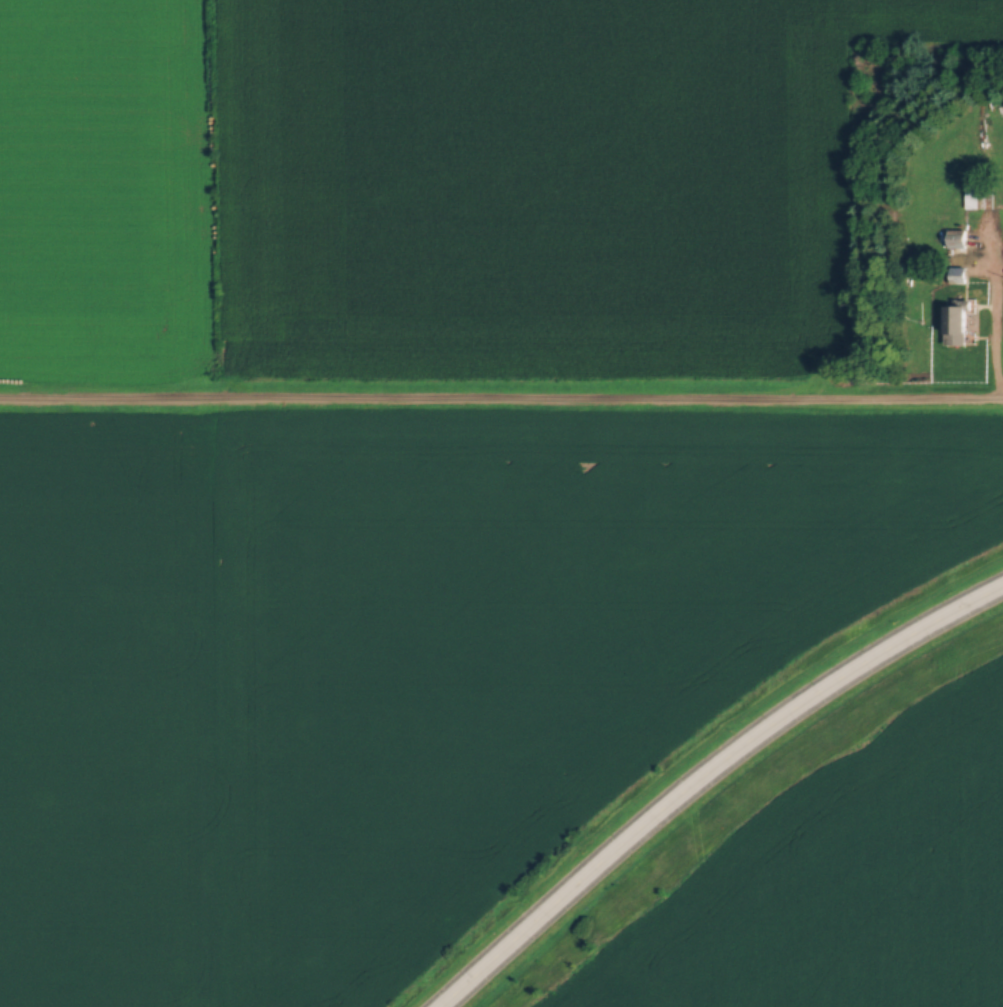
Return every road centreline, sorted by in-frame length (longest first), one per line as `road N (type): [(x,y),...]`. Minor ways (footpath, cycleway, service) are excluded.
road 1 (residential): [(0,400),(1002,402)]
road 2 (primary): [(442,1006),(697,783),(828,690),(1002,588)]

